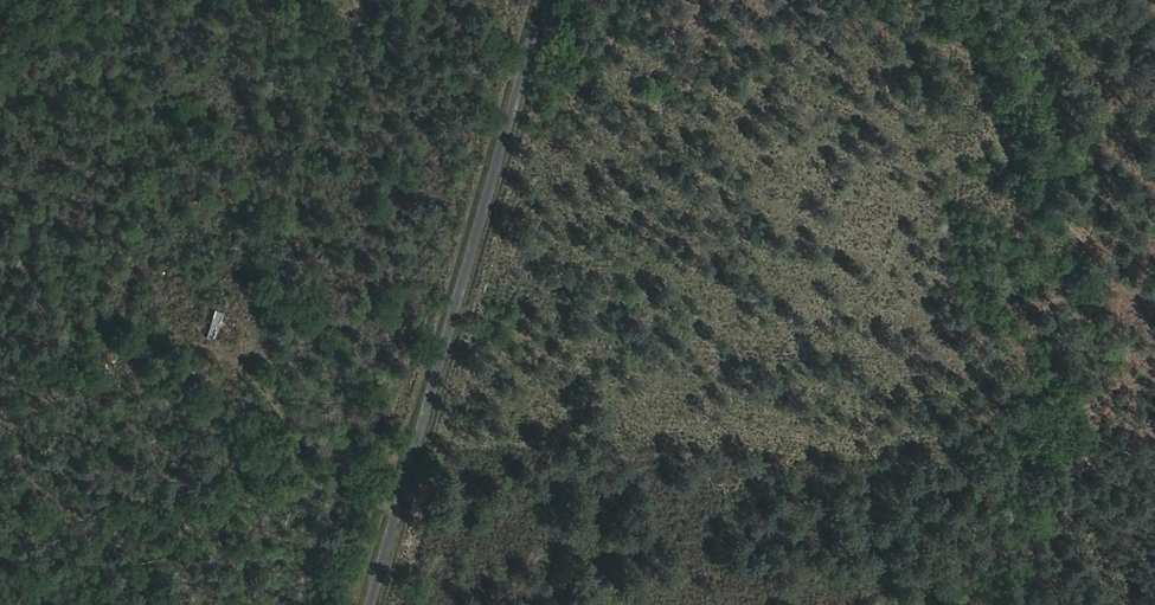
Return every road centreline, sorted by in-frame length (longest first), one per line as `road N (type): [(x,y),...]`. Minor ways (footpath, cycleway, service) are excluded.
road 1 (residential): [(374,604),(545,0)]

